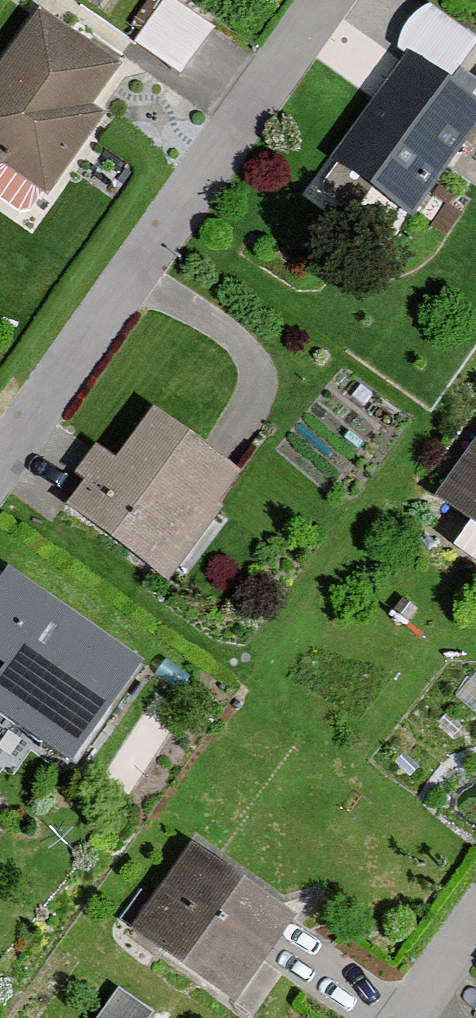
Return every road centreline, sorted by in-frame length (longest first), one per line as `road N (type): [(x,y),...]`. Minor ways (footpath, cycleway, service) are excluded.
road 1 (residential): [(0,467),(325,0)]
road 2 (residential): [(399,1017),(475,911)]

